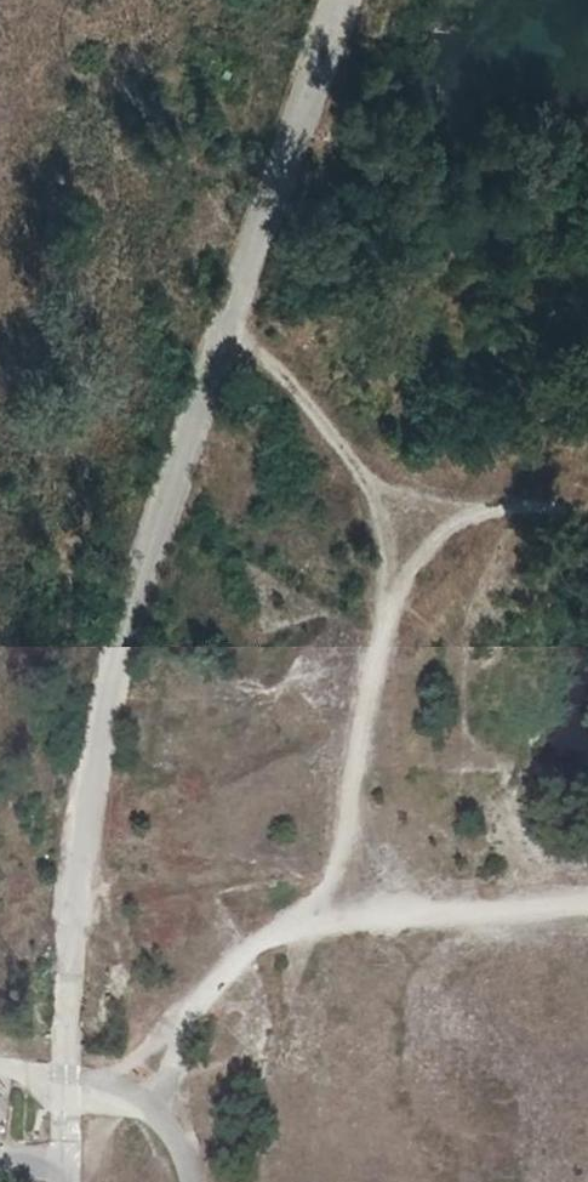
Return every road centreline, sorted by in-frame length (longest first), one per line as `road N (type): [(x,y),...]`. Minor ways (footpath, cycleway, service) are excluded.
road 1 (track): [(337,0),(136,591),(74,868),(64,1044)]
road 2 (track): [(231,321),(341,443),(372,506),(384,594),(339,851),(307,922)]
road 3 (track): [(146,1102),(204,997),(277,934),(347,917),(587,904)]
road 4 (track): [(587,510),(478,503),(424,539),(384,594)]
road 5 (unclassified): [(64,1044),(63,1181)]

